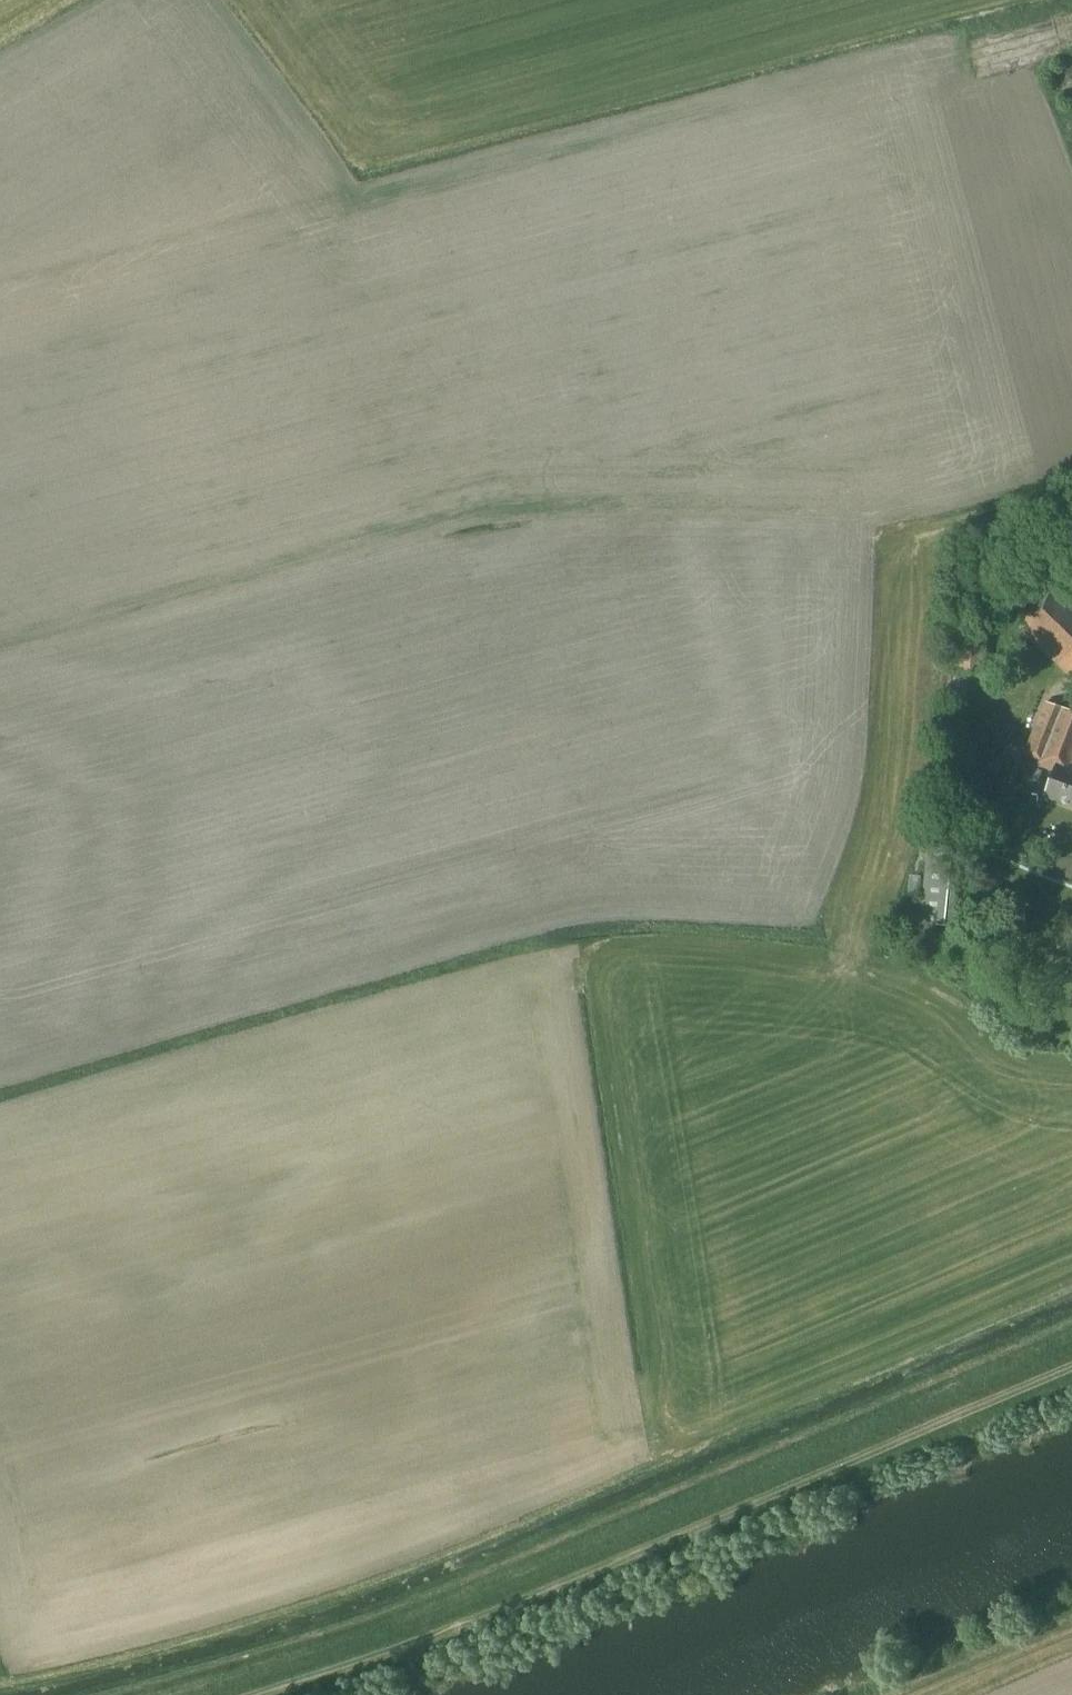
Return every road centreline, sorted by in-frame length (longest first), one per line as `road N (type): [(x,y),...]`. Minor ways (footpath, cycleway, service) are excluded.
road 1 (track): [(266,1694),(424,1644),(1071,1370)]

